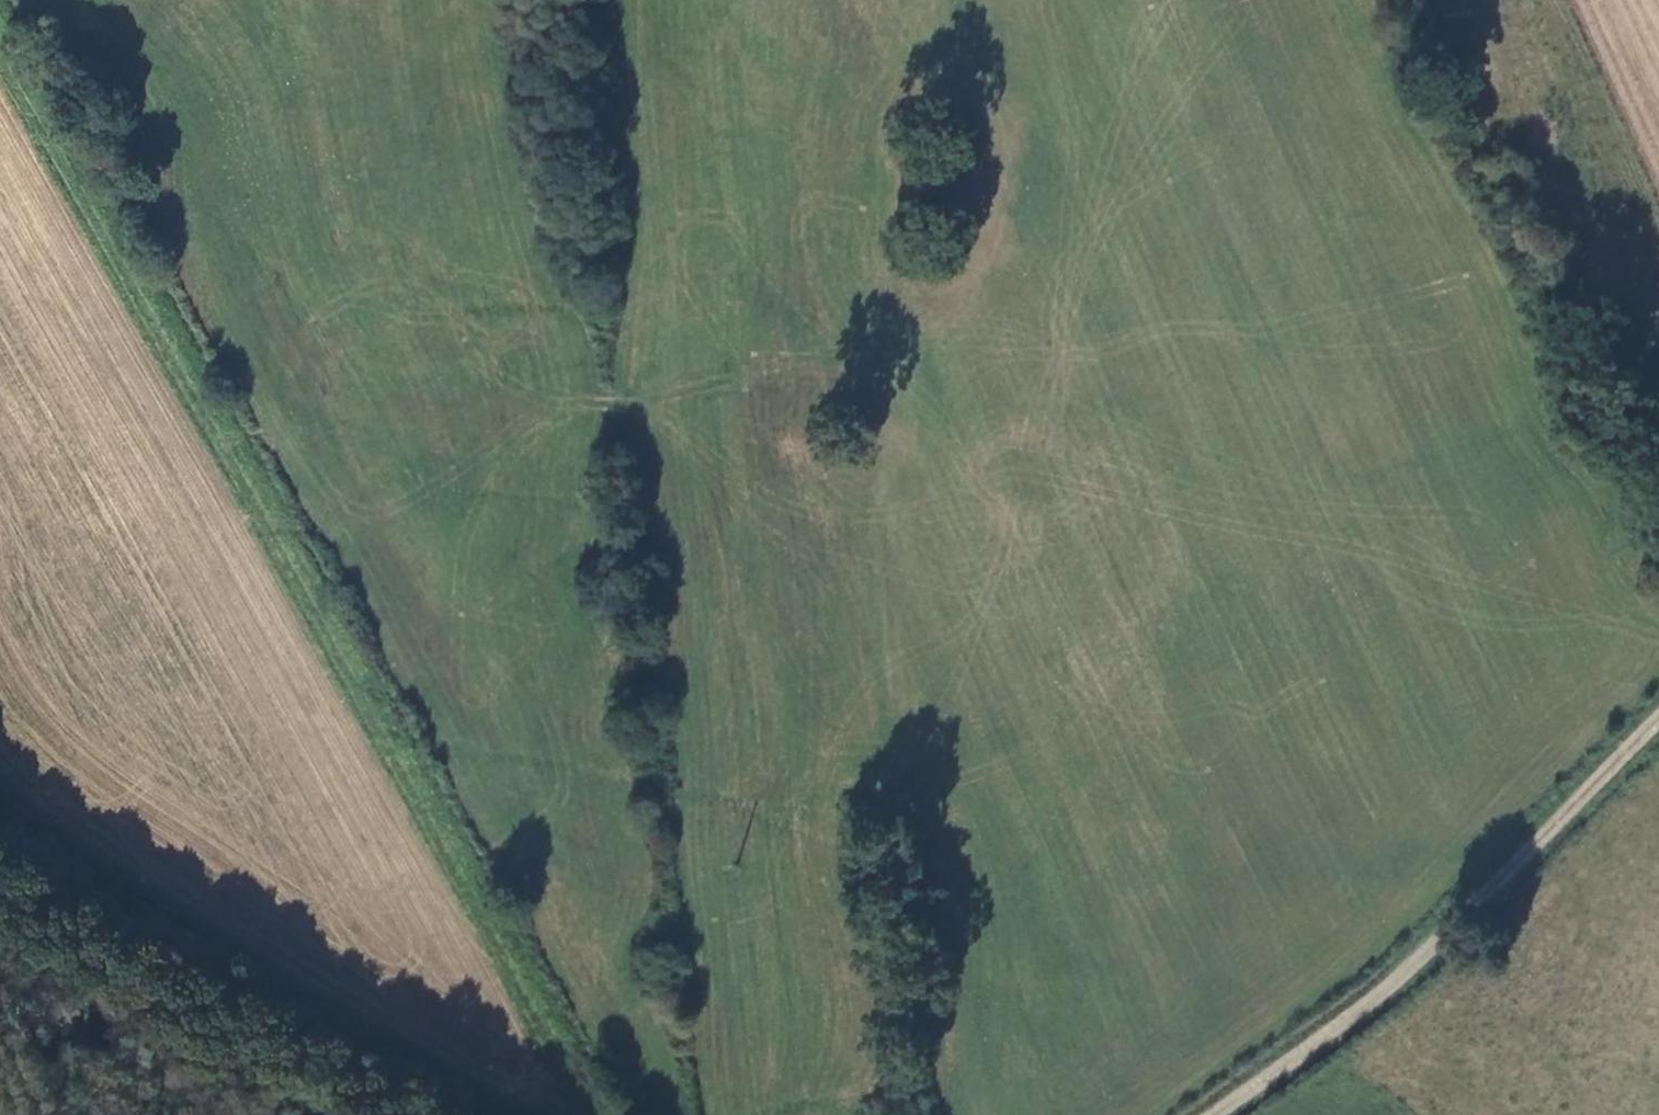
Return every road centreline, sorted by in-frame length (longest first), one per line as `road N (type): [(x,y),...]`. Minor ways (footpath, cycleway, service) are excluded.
road 1 (track): [(1239,1114),(1323,1057),(1658,714)]

